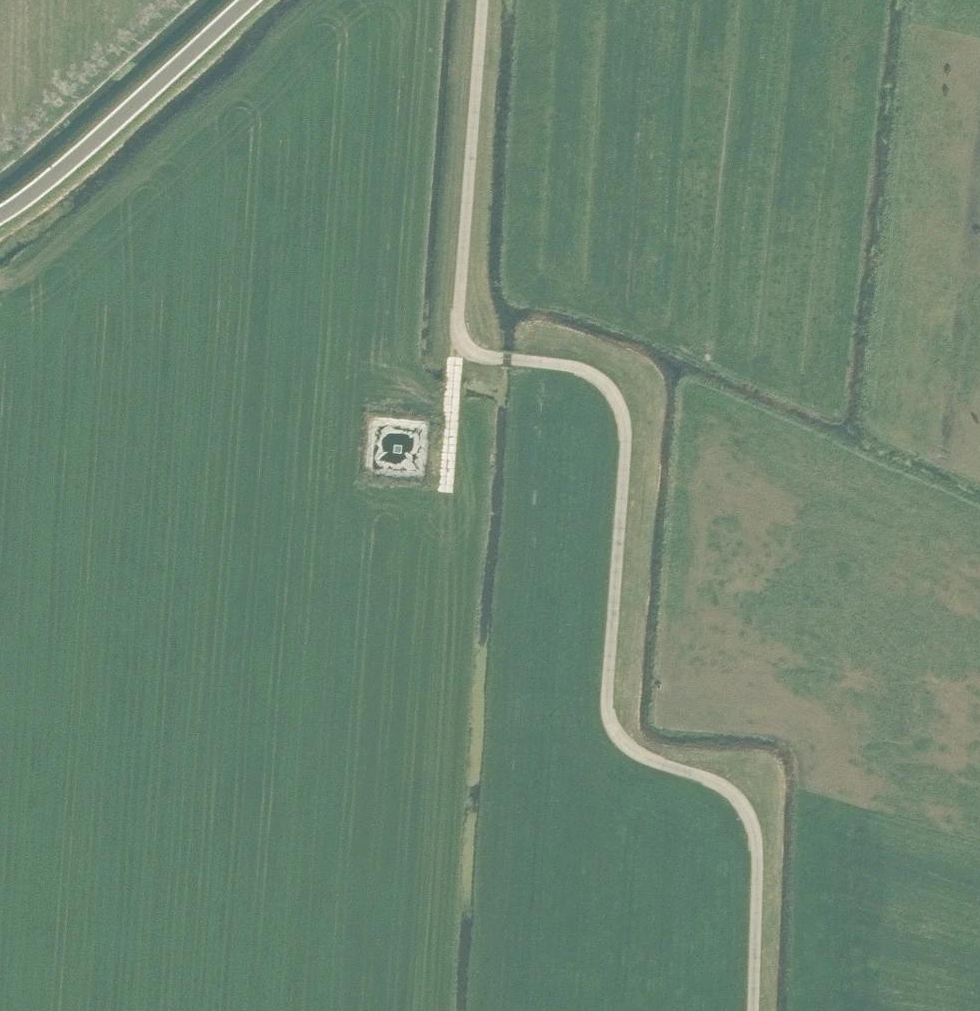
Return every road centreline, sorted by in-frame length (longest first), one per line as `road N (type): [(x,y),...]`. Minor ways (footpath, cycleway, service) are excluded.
road 1 (tertiary): [(0,214),(249,0)]

